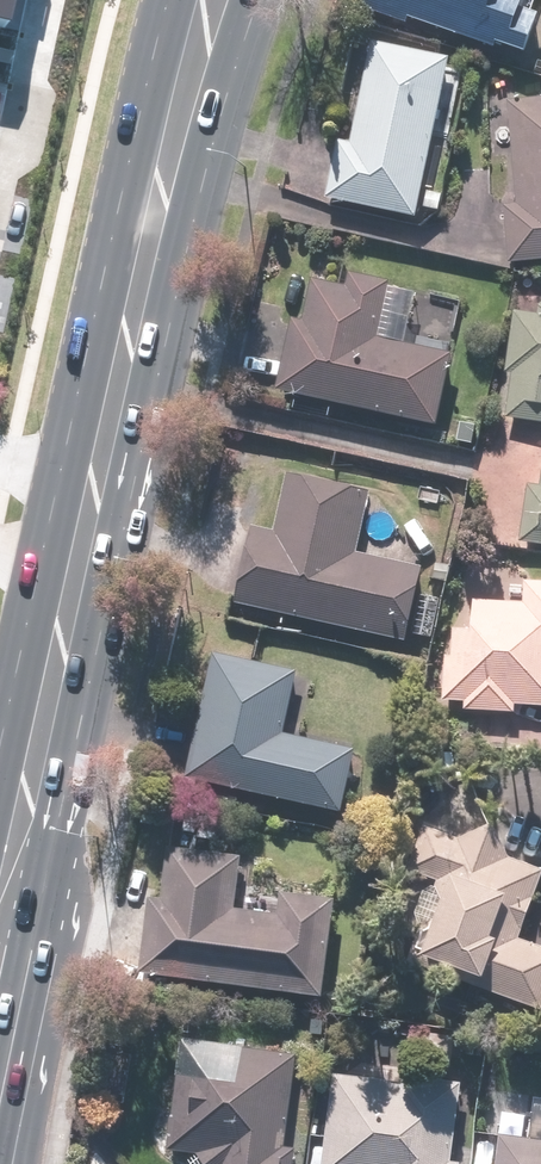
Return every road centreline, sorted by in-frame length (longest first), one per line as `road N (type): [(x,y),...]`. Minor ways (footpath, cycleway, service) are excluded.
road 1 (secondary): [(188,0),(90,480)]
road 2 (secondary): [(90,480),(0,937)]
road 3 (residential): [(53,0),(0,257)]

